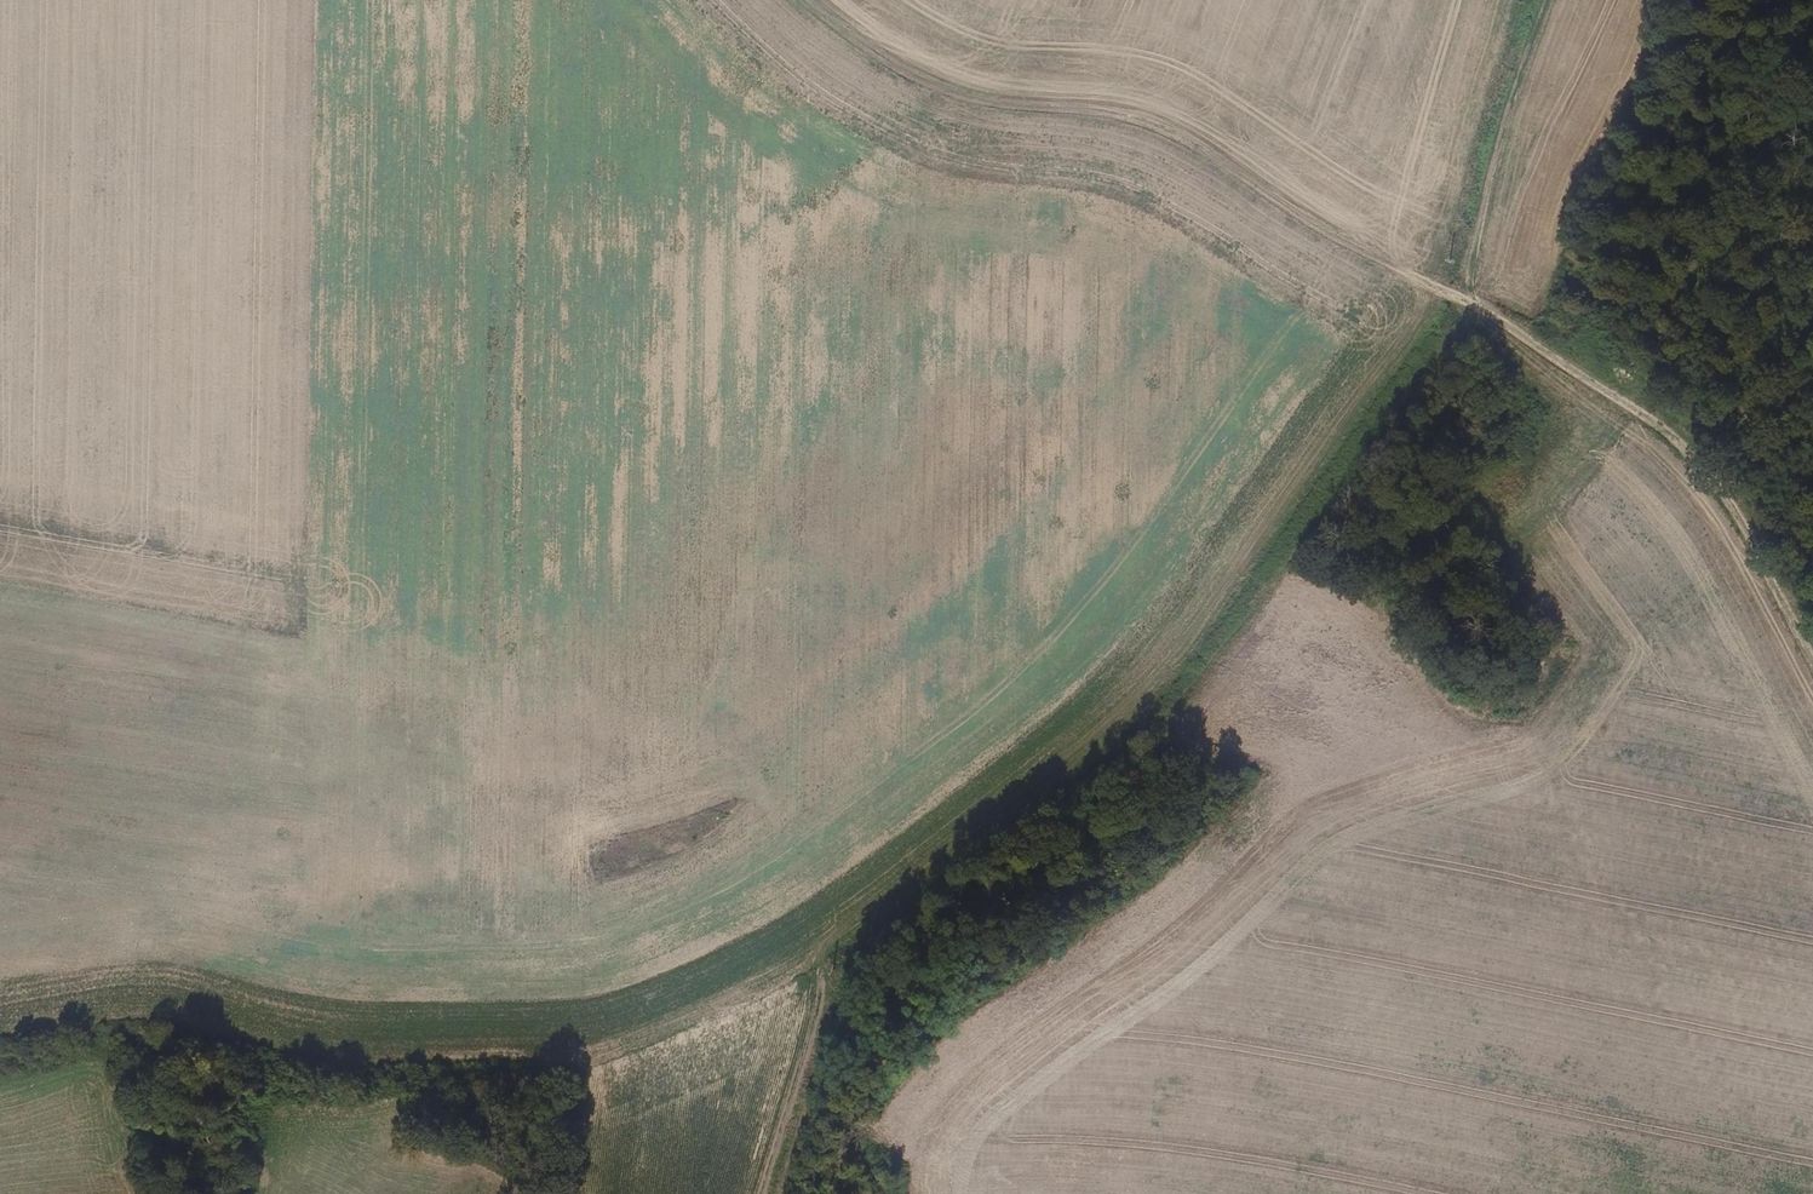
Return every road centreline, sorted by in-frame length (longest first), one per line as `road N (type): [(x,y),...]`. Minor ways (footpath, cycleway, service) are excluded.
road 1 (track): [(1812,686),(1735,520),(1705,477),(1647,424),(1492,313),(1322,240),(1135,123),(915,90),(785,0)]
road 2 (track): [(1460,296),(1550,0)]

